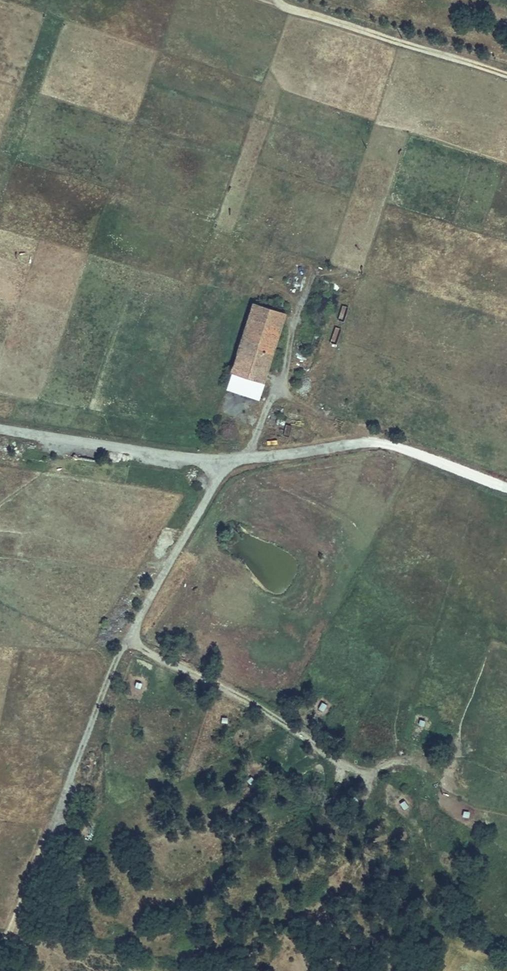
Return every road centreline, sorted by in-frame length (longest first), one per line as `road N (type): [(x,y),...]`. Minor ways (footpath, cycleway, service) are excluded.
road 1 (track): [(357,775),(251,701),(132,637),(211,486),(215,461)]
road 2 (track): [(277,0),(506,73)]

